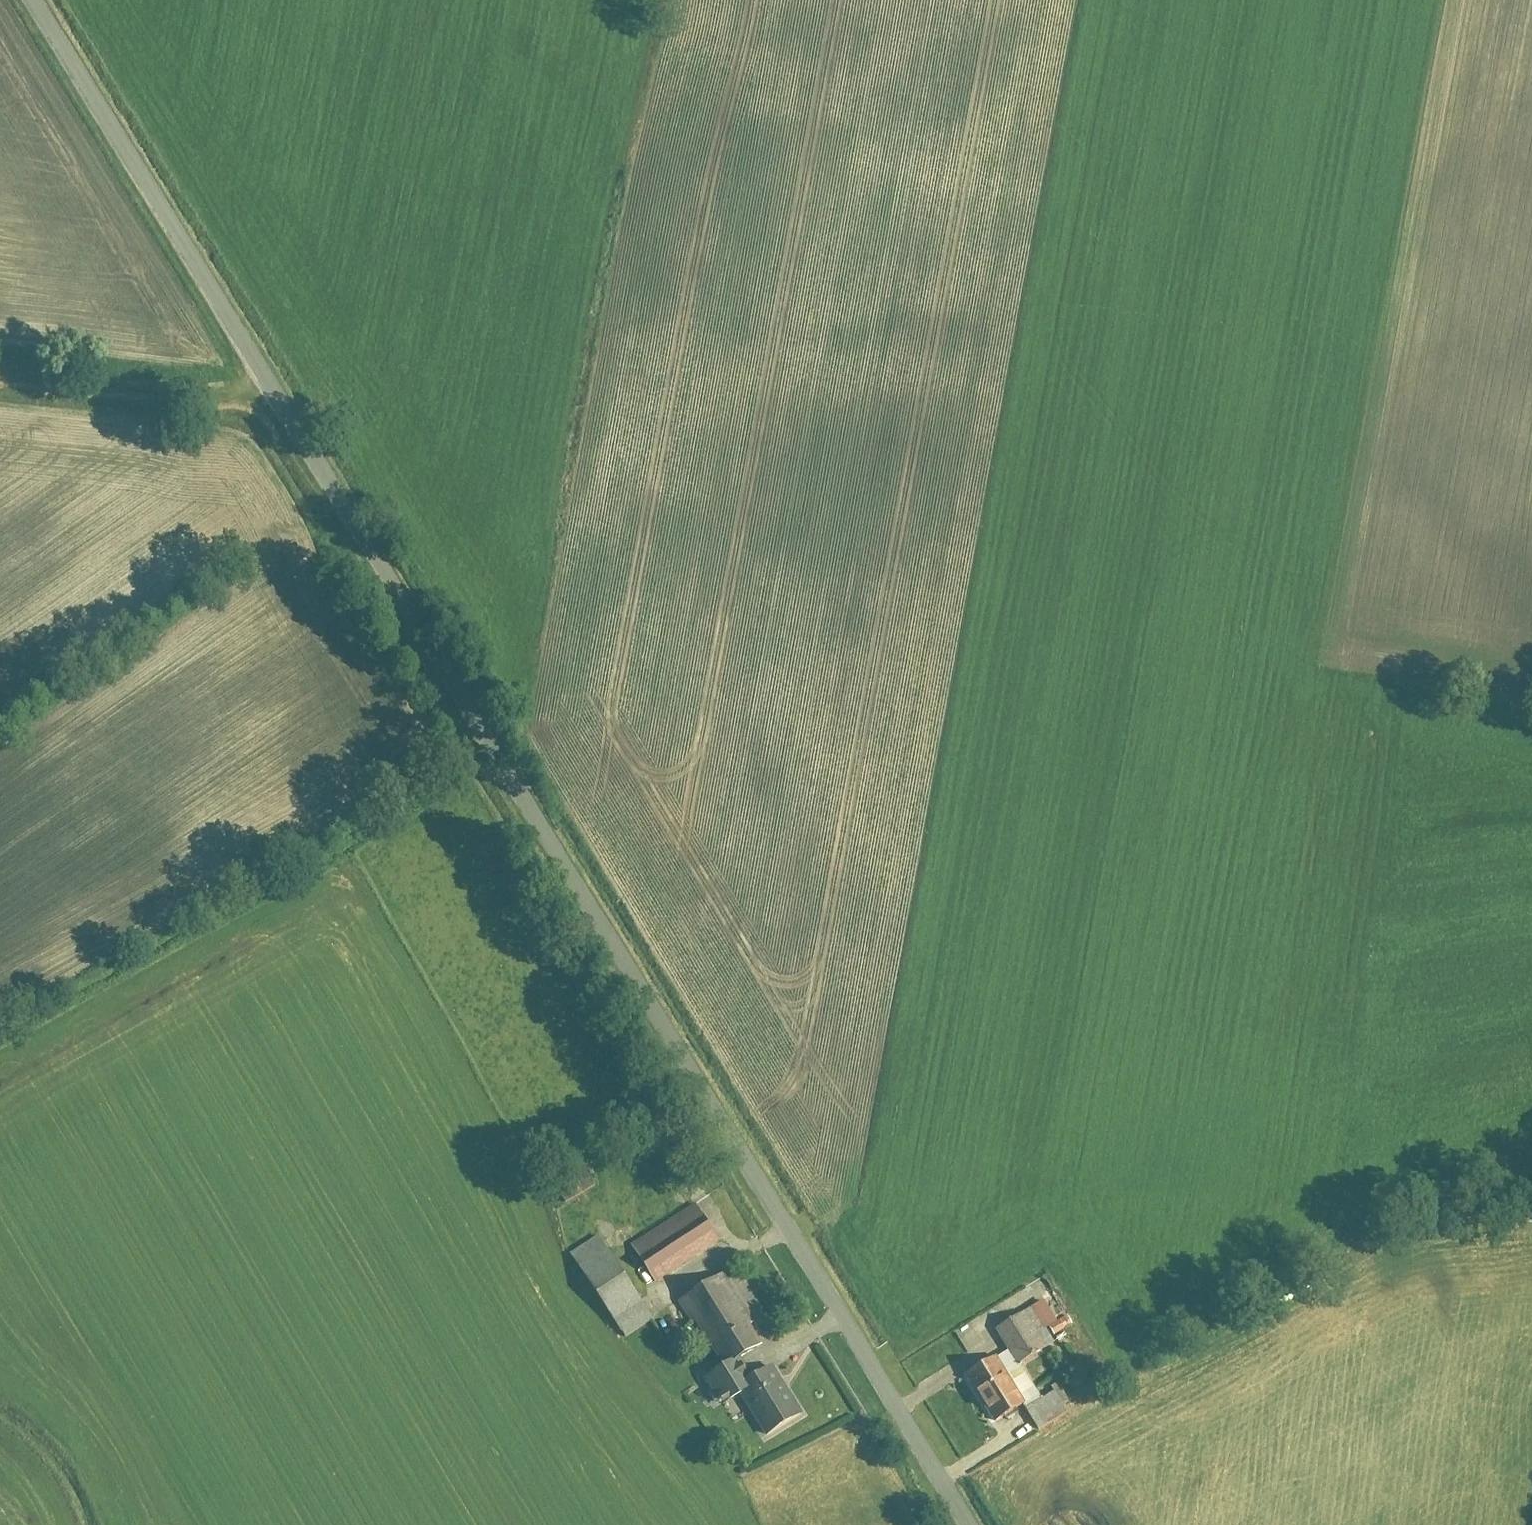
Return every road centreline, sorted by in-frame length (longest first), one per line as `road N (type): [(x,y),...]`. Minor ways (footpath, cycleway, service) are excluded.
road 1 (unclassified): [(37,0),(963,1524)]
road 2 (track): [(0,374),(281,400)]

